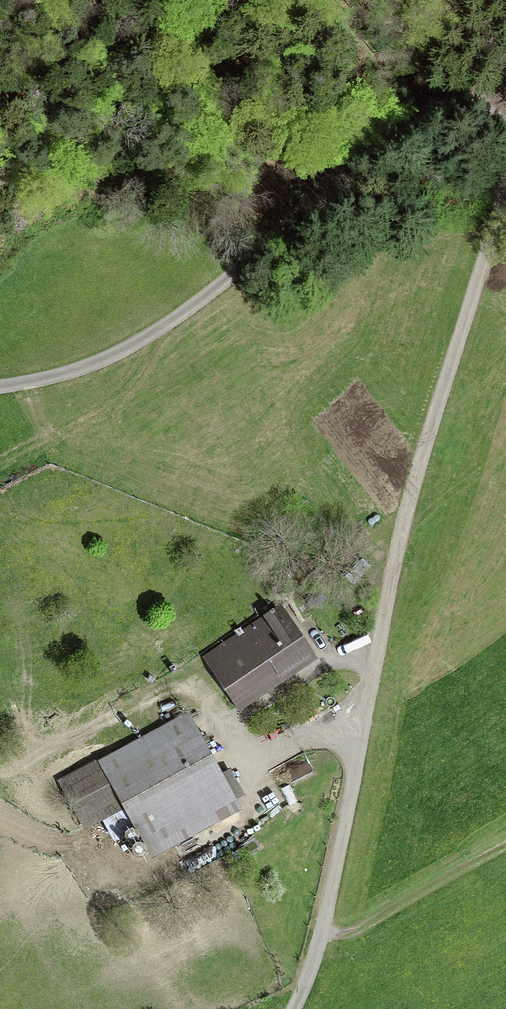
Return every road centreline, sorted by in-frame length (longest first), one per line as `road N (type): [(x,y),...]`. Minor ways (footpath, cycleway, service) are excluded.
road 1 (track): [(505,185),(396,540),(325,915),(293,1008)]
road 2 (track): [(0,389),(74,372),(142,341),(477,89),(505,89)]
road 3 (track): [(320,935),(505,841)]

